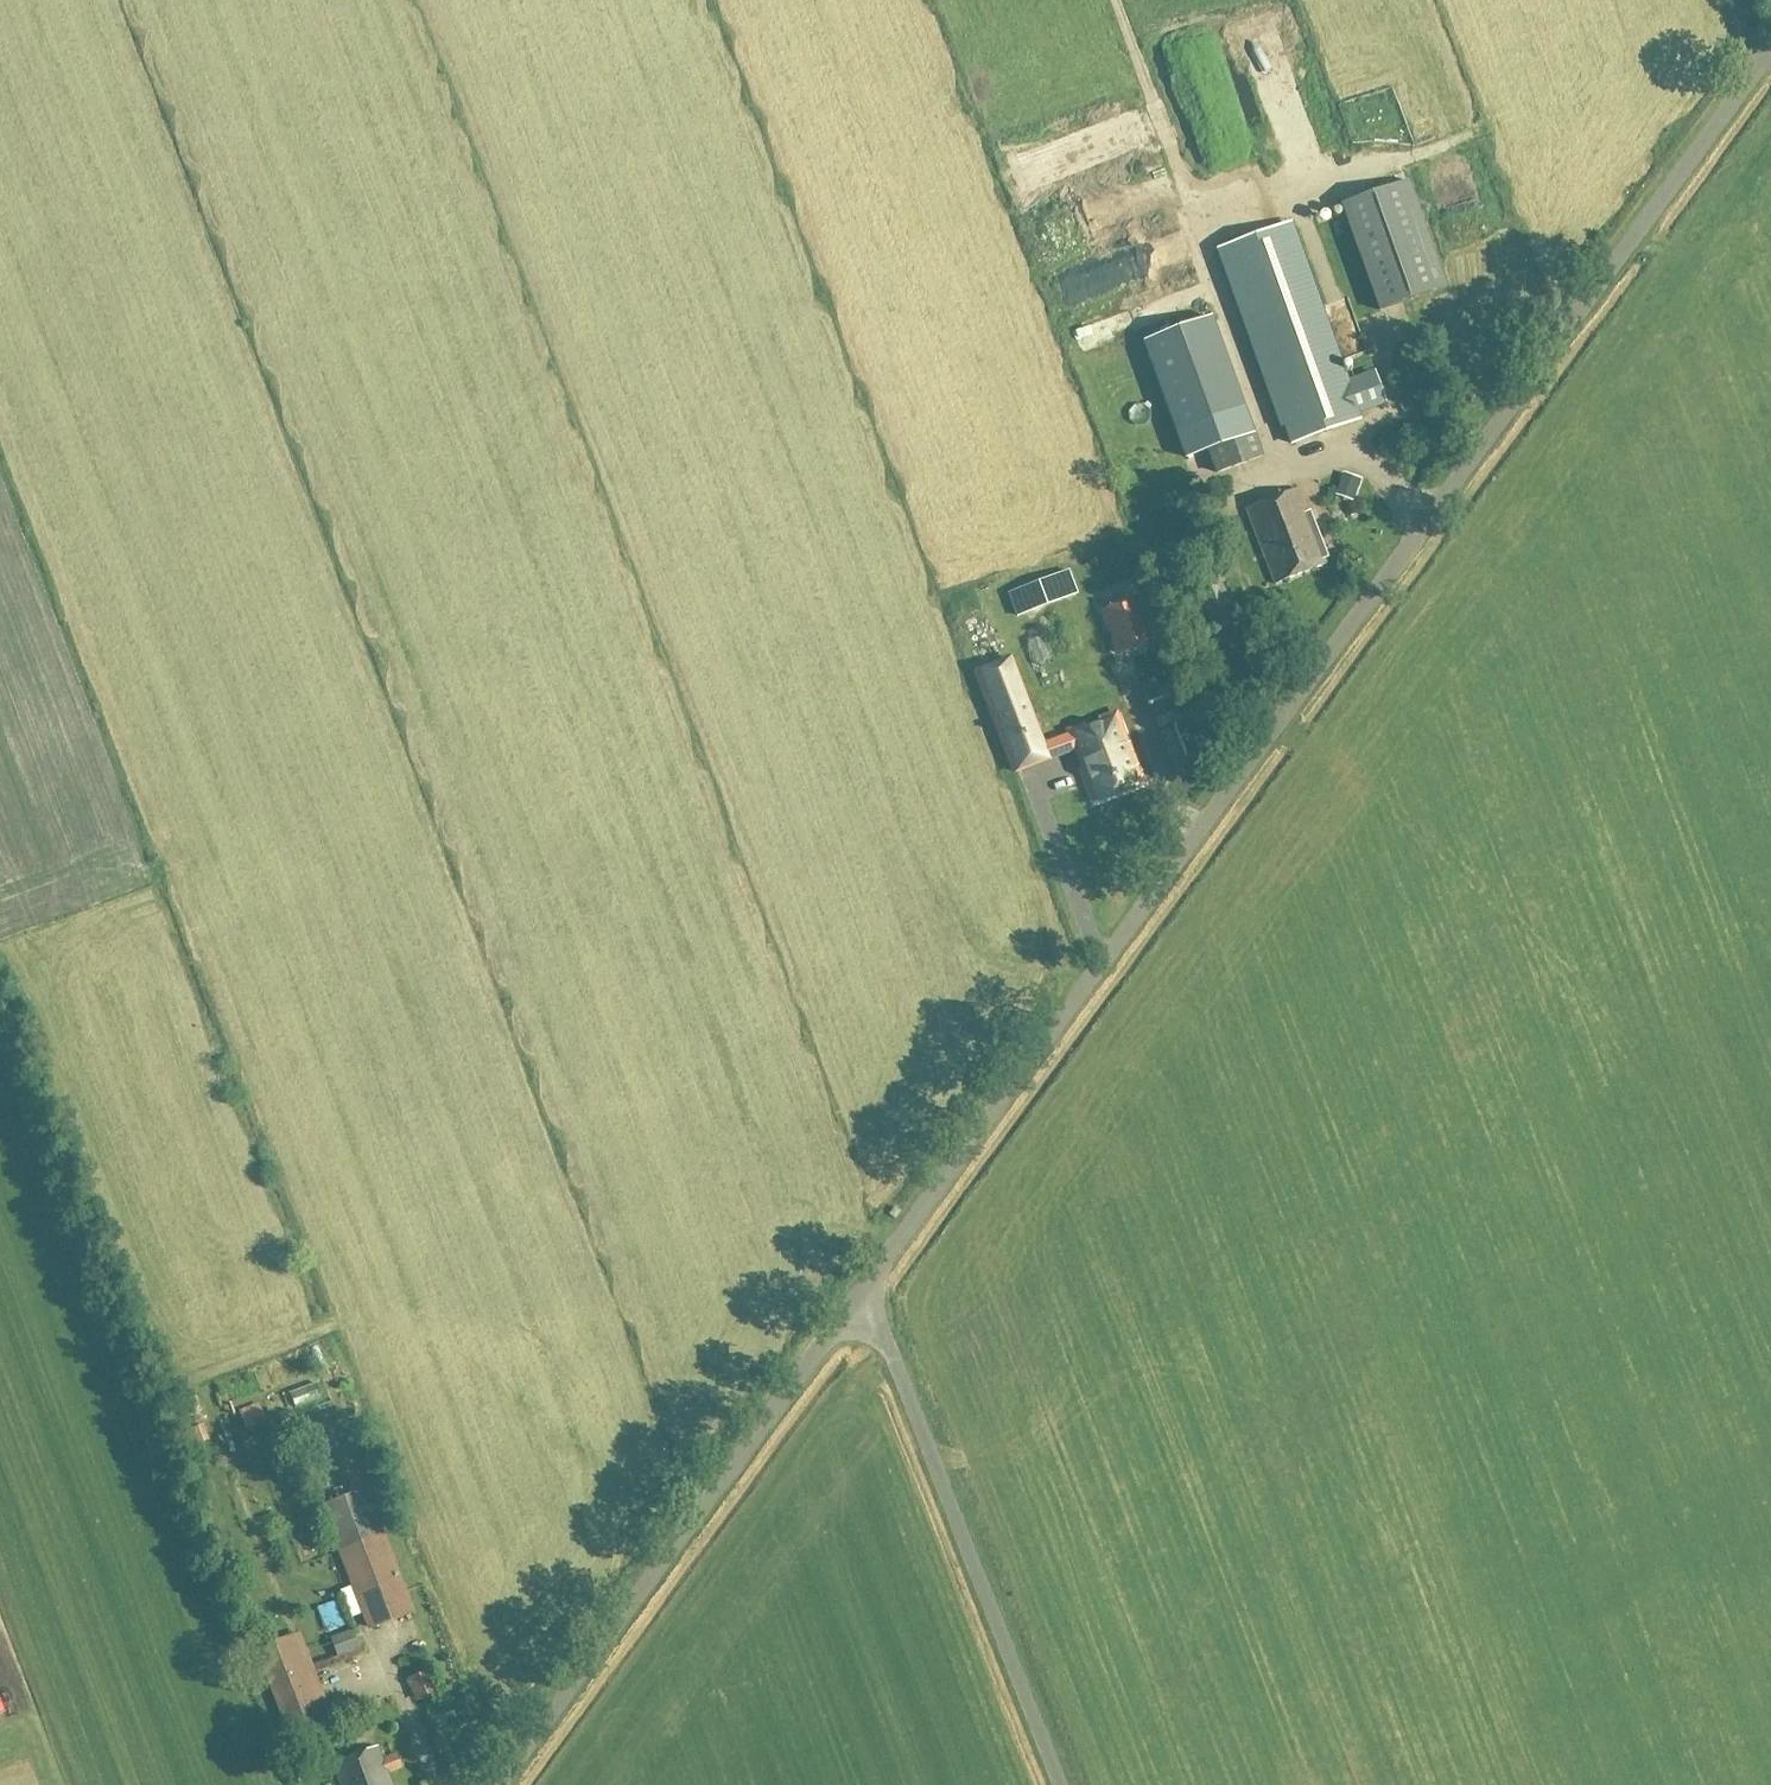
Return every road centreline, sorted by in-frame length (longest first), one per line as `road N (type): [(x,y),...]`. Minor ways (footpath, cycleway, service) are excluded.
road 1 (unclassified): [(874,1300),(1770,66)]
road 2 (unclassified): [(516,1784),(874,1300)]
road 3 (unclassified): [(1062,1784),(874,1300)]

